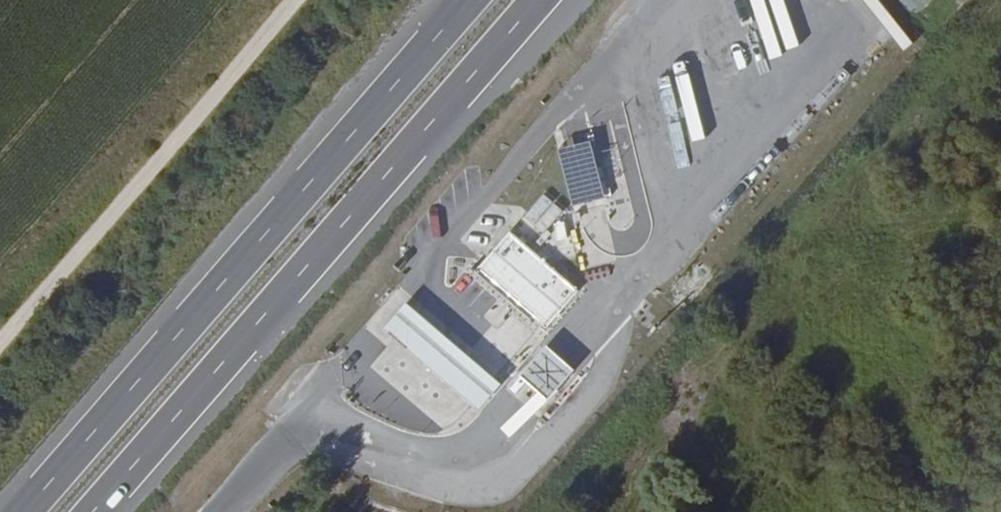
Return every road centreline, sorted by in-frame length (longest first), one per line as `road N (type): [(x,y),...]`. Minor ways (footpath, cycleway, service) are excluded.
road 1 (trunk): [(97,511),(544,0)]
road 2 (trunk): [(473,0),(30,511)]
road 3 (track): [(0,343),(295,0)]

